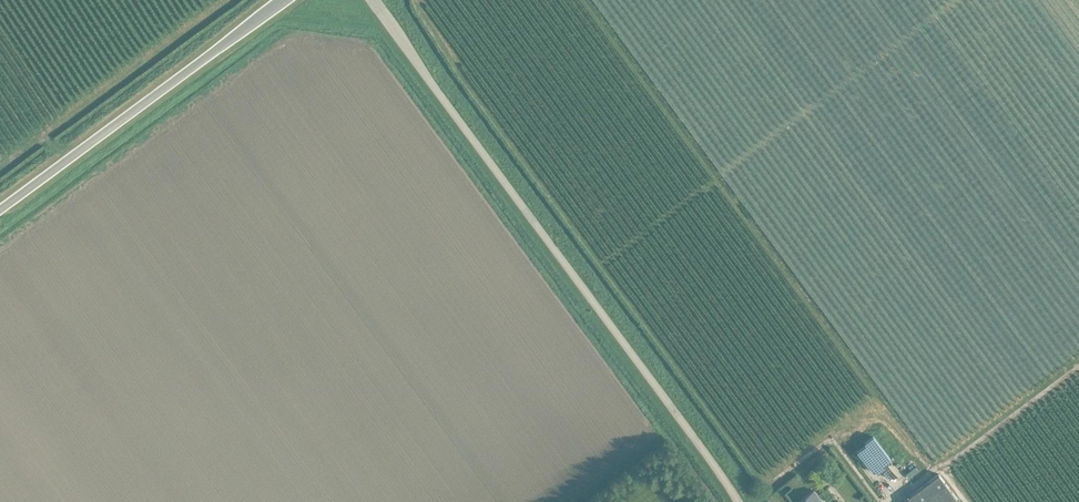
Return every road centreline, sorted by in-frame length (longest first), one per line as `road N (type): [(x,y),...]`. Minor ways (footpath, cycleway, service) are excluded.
road 1 (unclassified): [(373,0),(738,501)]
road 2 (unclassified): [(0,212),(282,0)]

